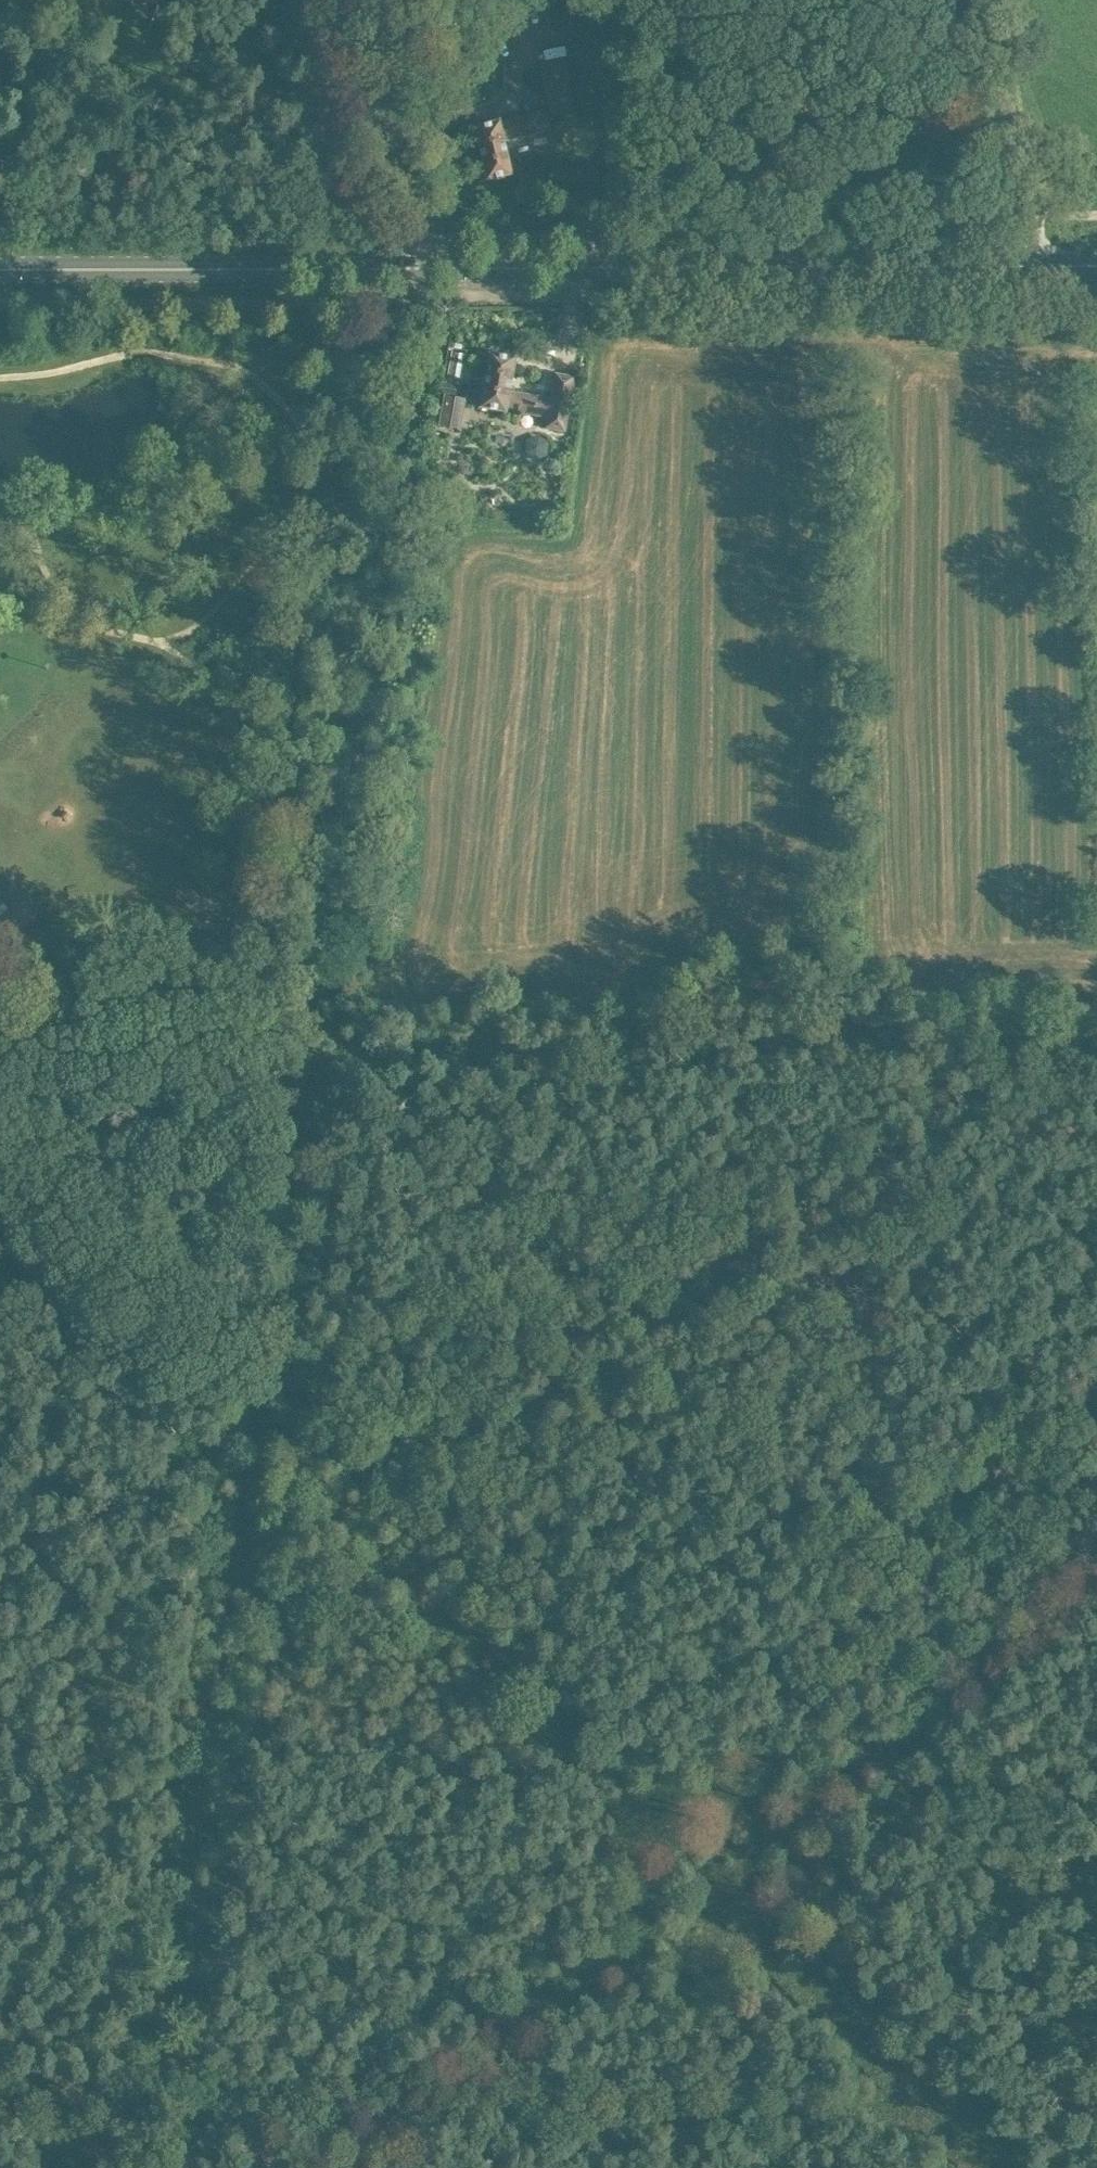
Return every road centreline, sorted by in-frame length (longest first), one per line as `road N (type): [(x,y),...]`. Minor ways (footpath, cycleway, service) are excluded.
road 1 (track): [(418,267),(317,1037),(153,2167)]
road 2 (tertiary): [(1096,266),(0,267)]
road 3 (track): [(1043,266),(1031,174),(963,0)]
road 4 (track): [(0,2104),(164,2105)]

